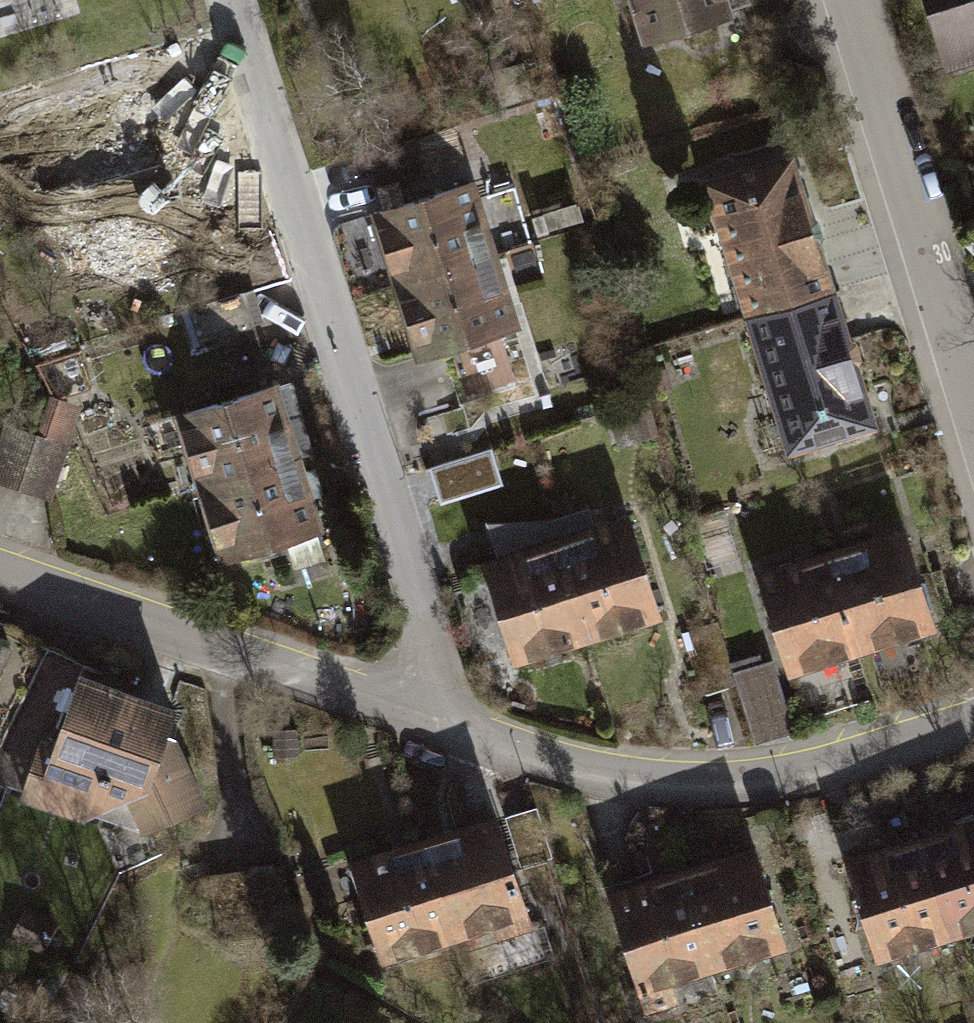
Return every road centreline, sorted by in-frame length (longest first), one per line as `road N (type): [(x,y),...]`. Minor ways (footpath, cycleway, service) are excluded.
road 1 (residential): [(233,0),(418,594),(423,658),(407,717)]
road 2 (residential): [(407,717),(598,781),(679,791),(786,780),(973,723)]
road 3 (residential): [(0,581),(407,717)]
road 4 (residential): [(851,0),(965,365)]

